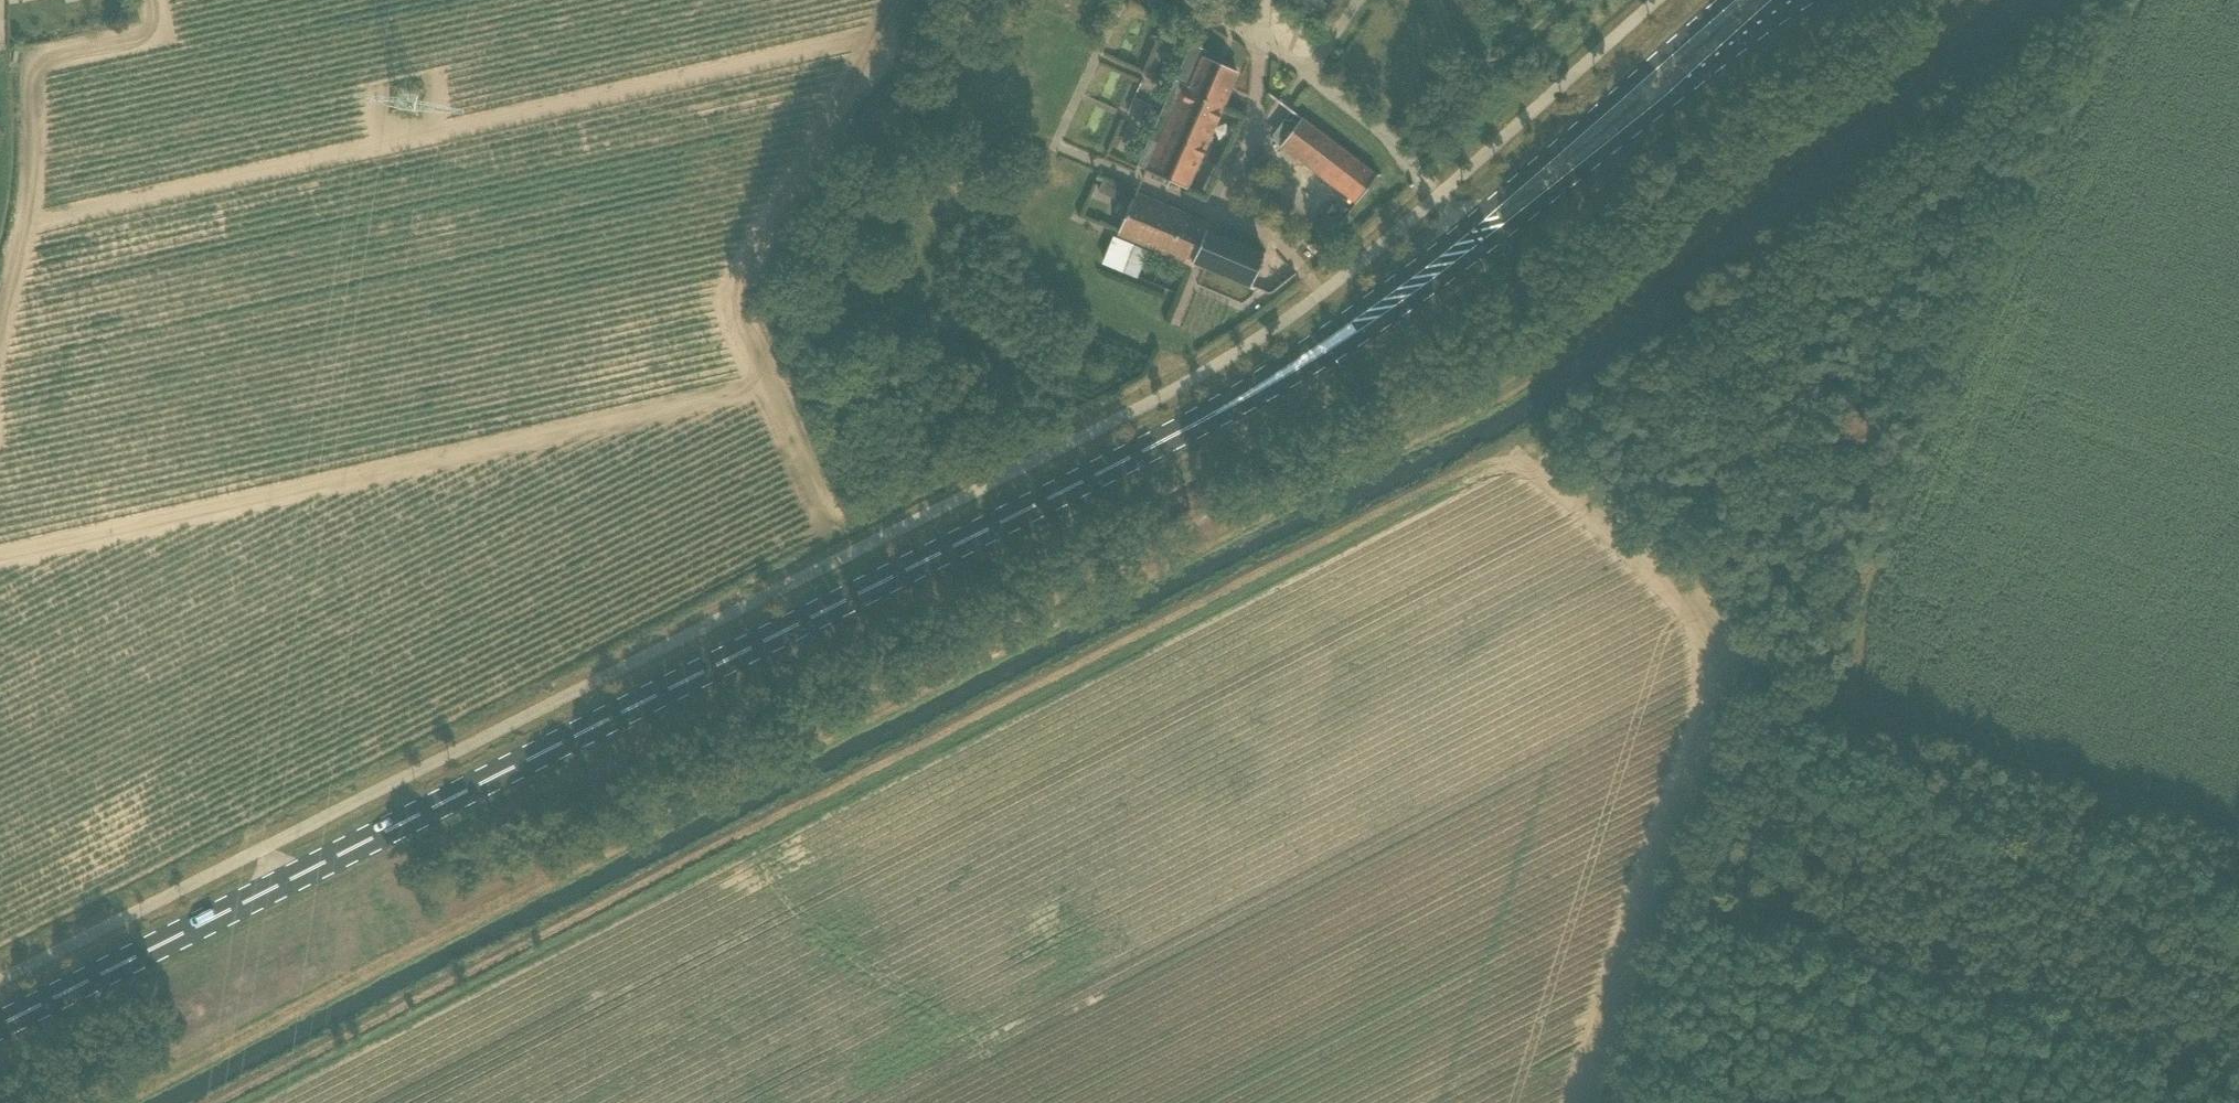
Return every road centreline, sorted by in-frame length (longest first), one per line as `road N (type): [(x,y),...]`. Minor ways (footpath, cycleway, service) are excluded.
road 1 (primary): [(0,1025),(1188,429)]
road 2 (primary): [(1188,429),(1286,384),(1382,324),(1796,0)]
road 3 (primary): [(1724,0),(1463,228),(1188,429)]

